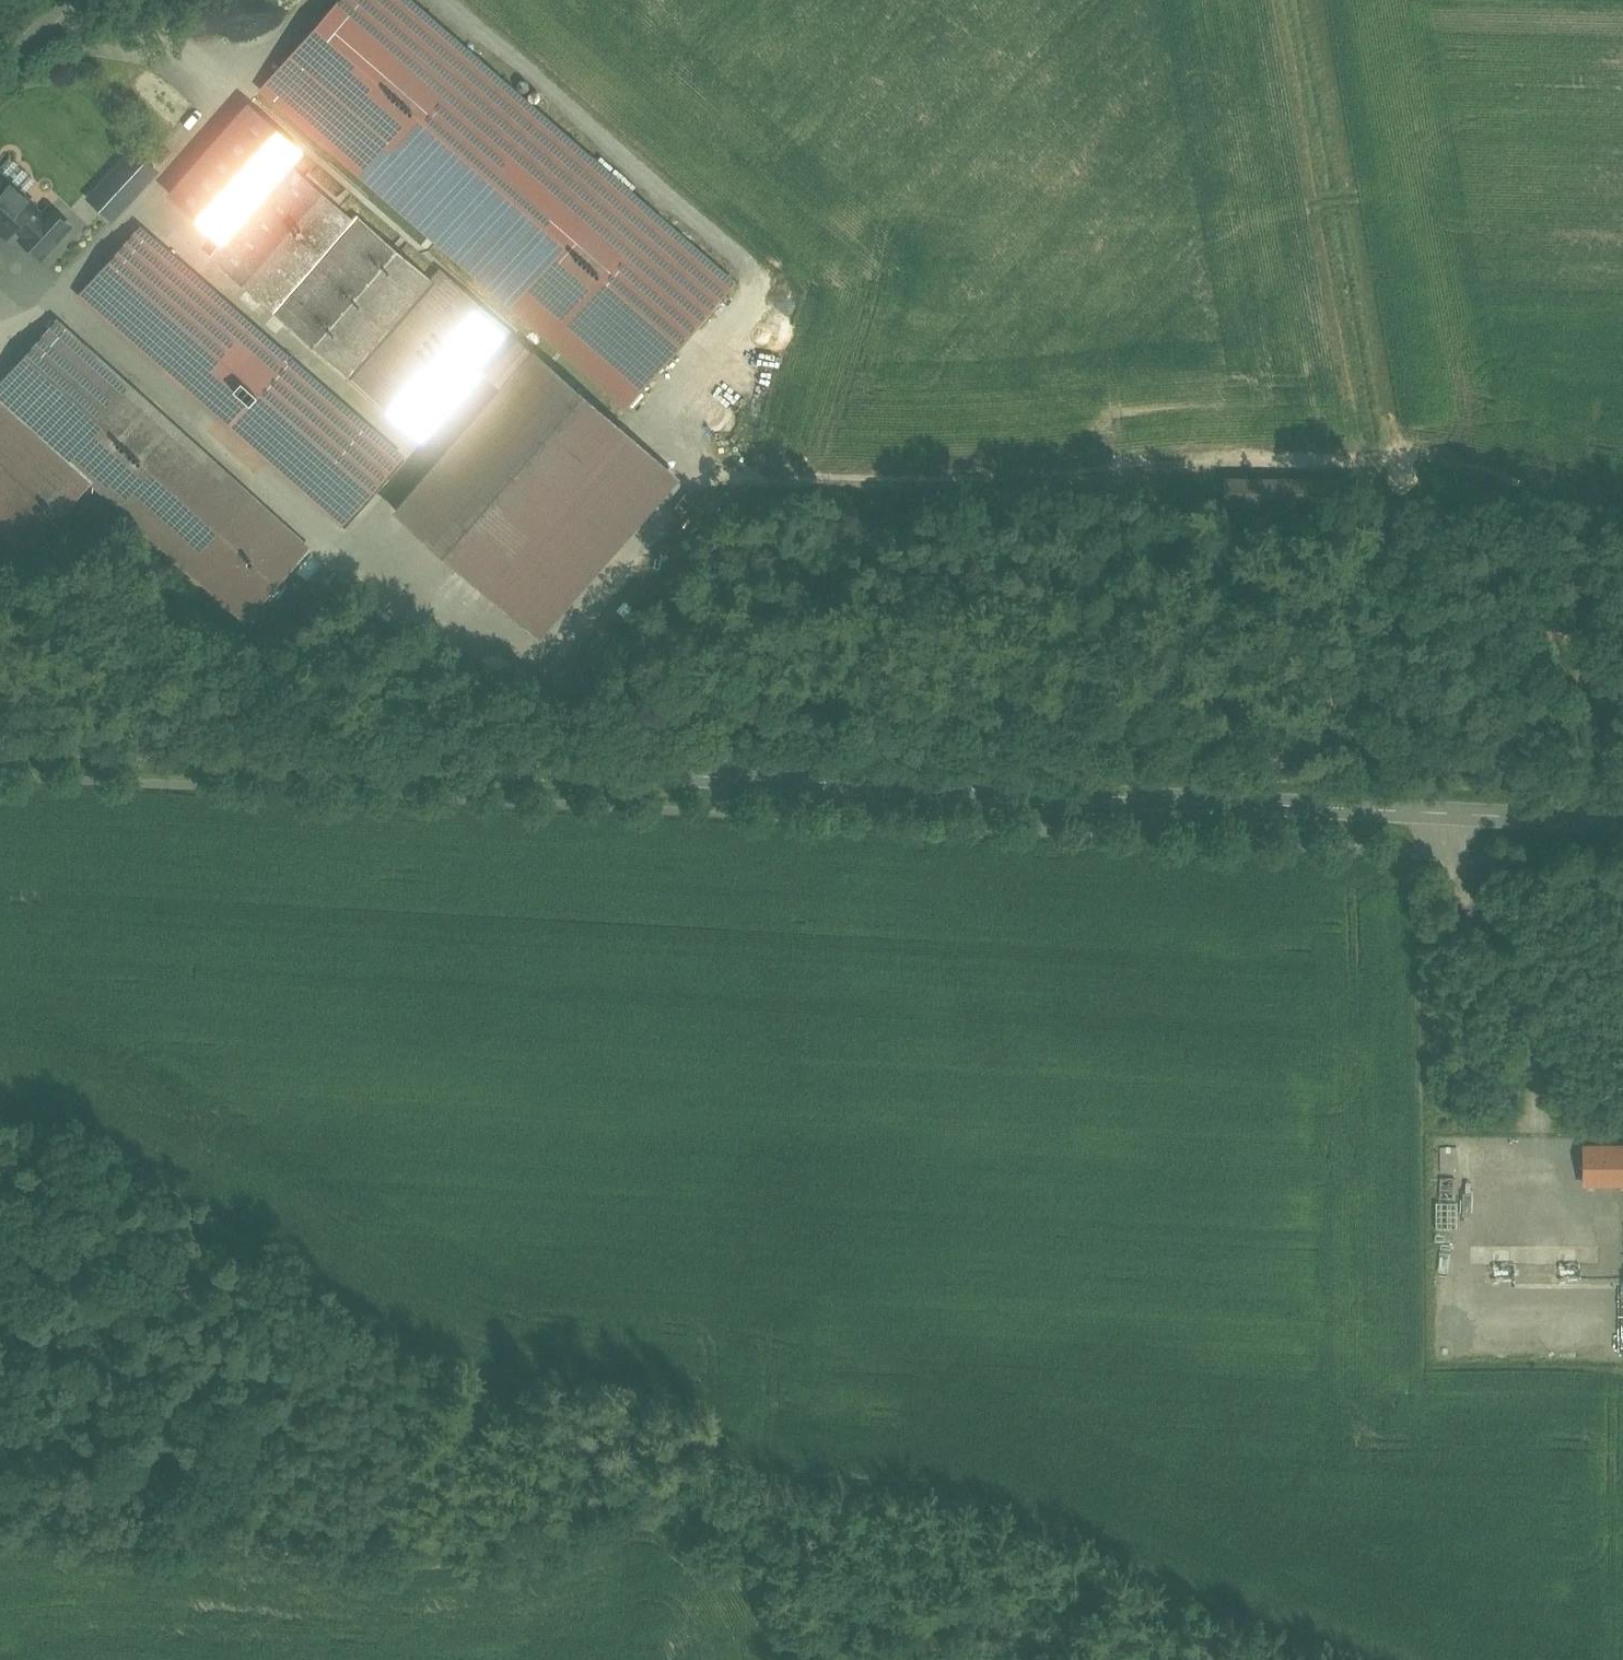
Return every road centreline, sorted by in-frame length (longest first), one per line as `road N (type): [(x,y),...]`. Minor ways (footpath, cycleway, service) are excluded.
road 1 (secondary): [(1622,816),(0,732)]

